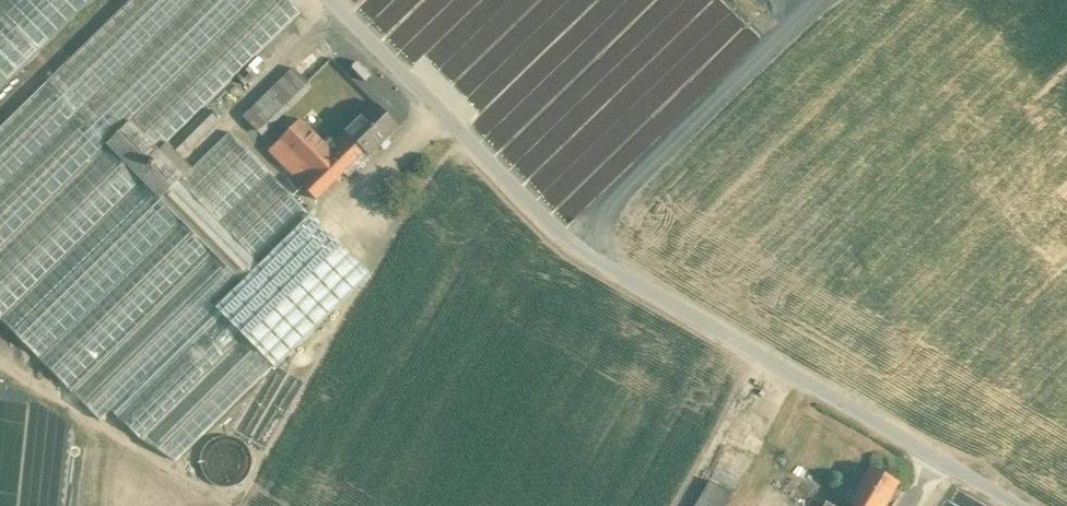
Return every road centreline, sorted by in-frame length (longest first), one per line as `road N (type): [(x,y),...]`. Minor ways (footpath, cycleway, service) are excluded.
road 1 (unclassified): [(332,0),(575,247),(1023,505)]

